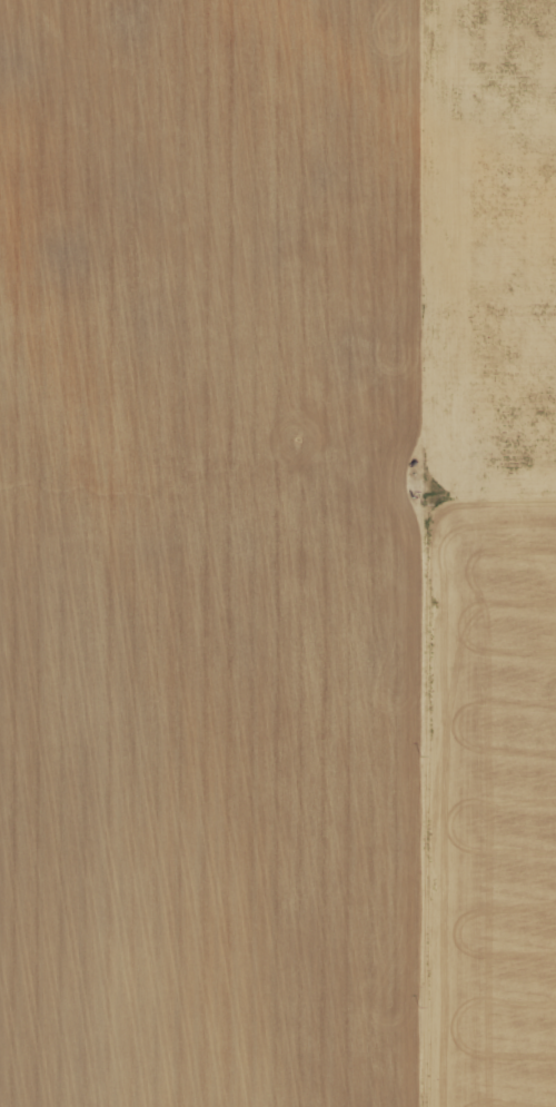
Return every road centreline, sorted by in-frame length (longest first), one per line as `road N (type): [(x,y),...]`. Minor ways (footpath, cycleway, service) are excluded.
road 1 (residential): [(450,0),(433,1106)]
road 2 (residential): [(437,927),(351,891),(220,897),(169,844),(147,617),(49,392),(0,316)]

